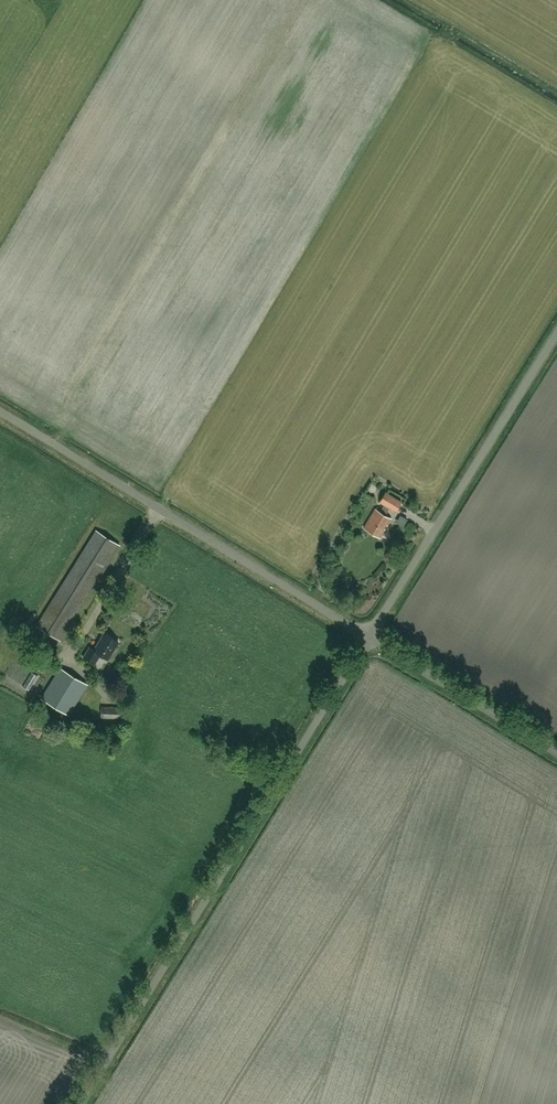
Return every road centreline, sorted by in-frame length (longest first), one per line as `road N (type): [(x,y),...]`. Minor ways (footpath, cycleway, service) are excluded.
road 1 (unclassified): [(80,1103),(369,636)]
road 2 (unclassified): [(369,636),(0,410)]
road 3 (unclassified): [(369,636),(556,333)]
road 4 (unclassified): [(556,751),(369,636)]

